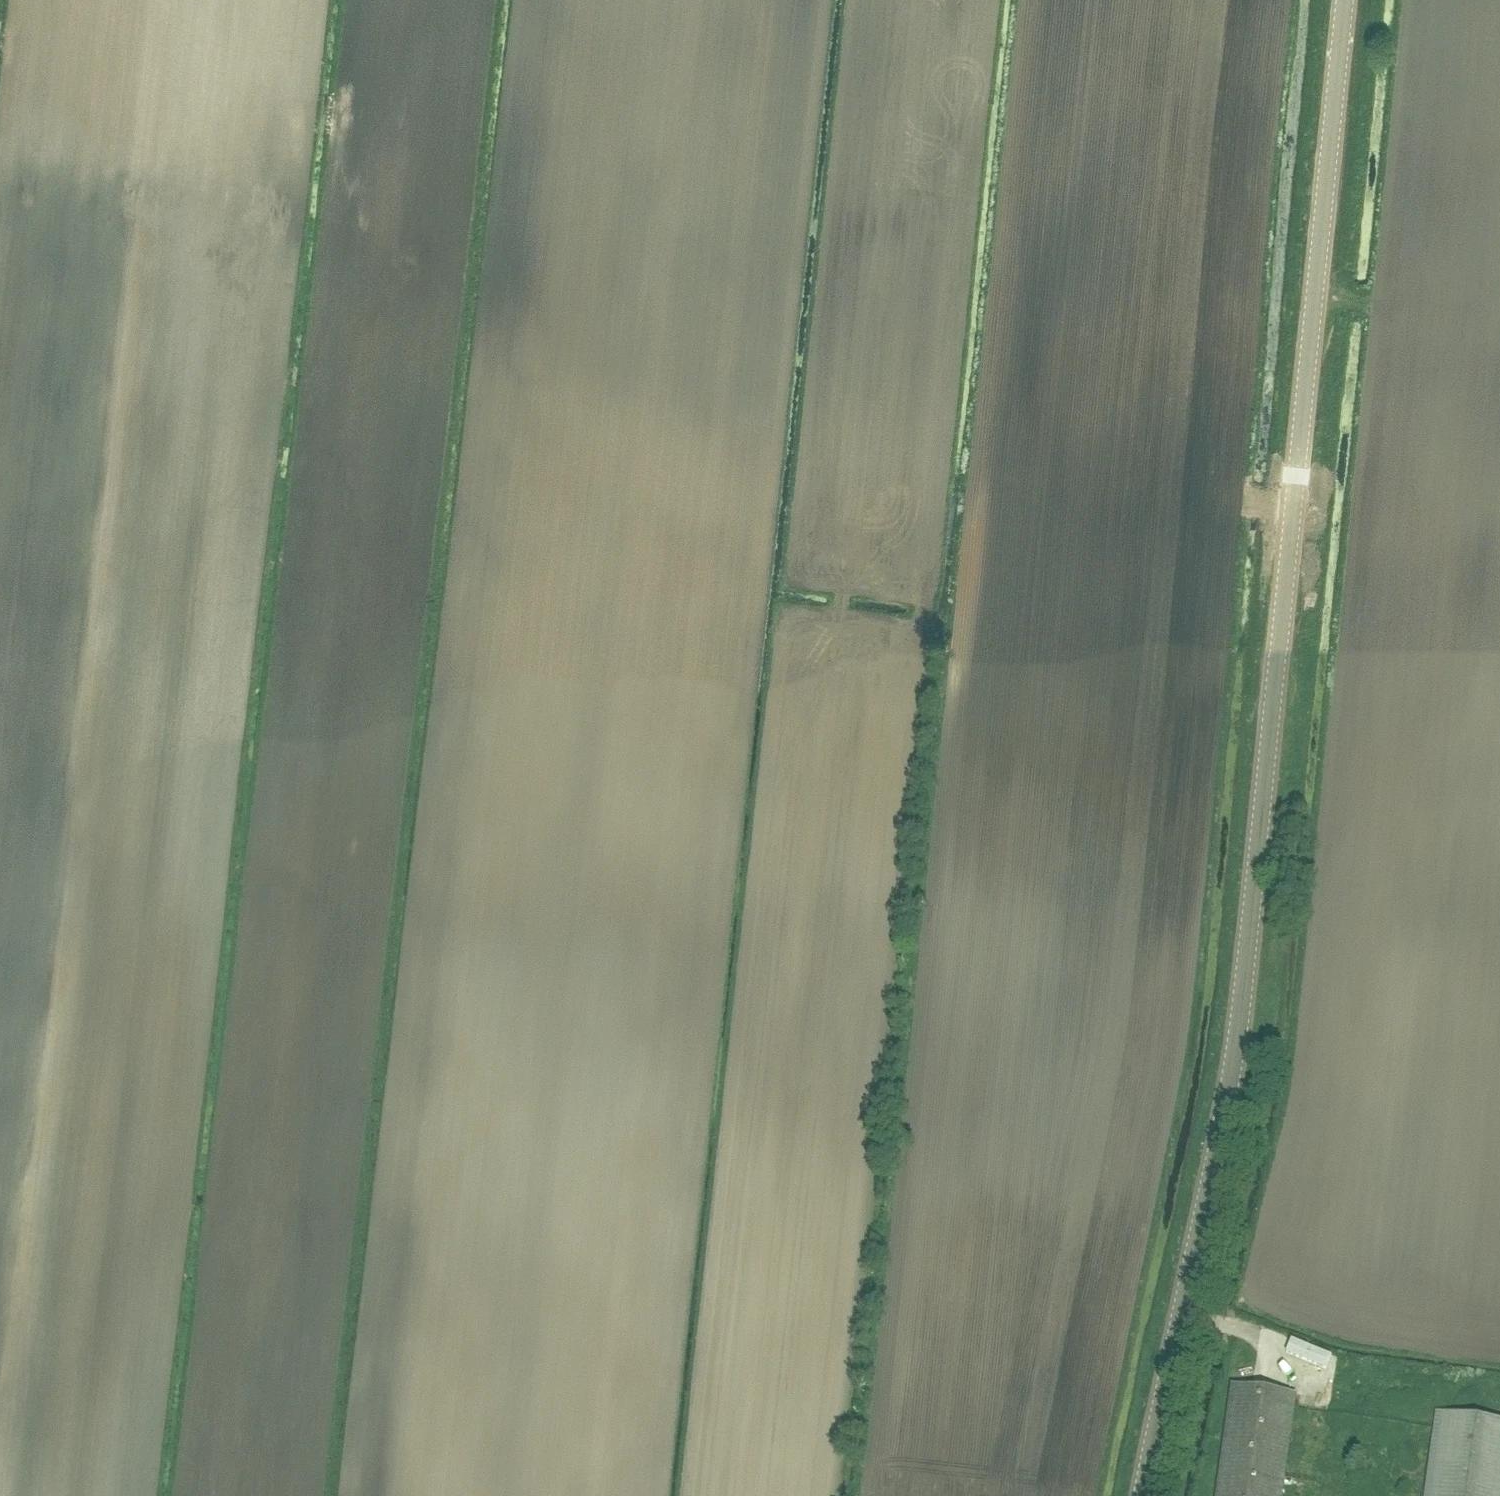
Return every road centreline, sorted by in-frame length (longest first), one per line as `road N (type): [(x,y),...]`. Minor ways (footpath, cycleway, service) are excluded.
road 1 (unclassified): [(1139,1495),(1232,1062),(1343,0)]

